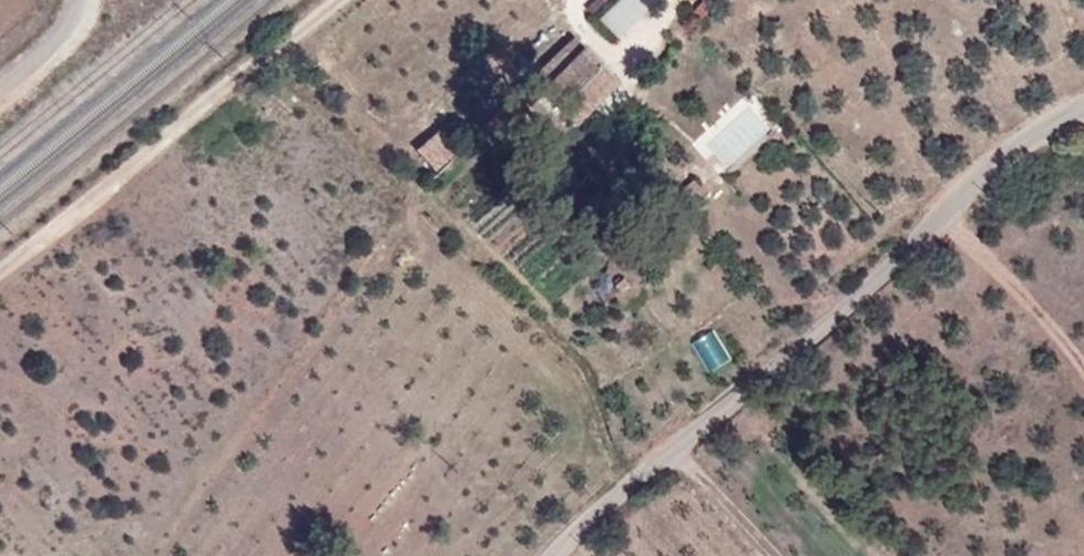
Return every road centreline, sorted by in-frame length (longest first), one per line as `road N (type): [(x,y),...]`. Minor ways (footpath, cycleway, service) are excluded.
road 1 (tertiary): [(1083,106),(1023,136),(822,325),(662,451),(553,555)]
road 2 (track): [(0,283),(349,0)]

